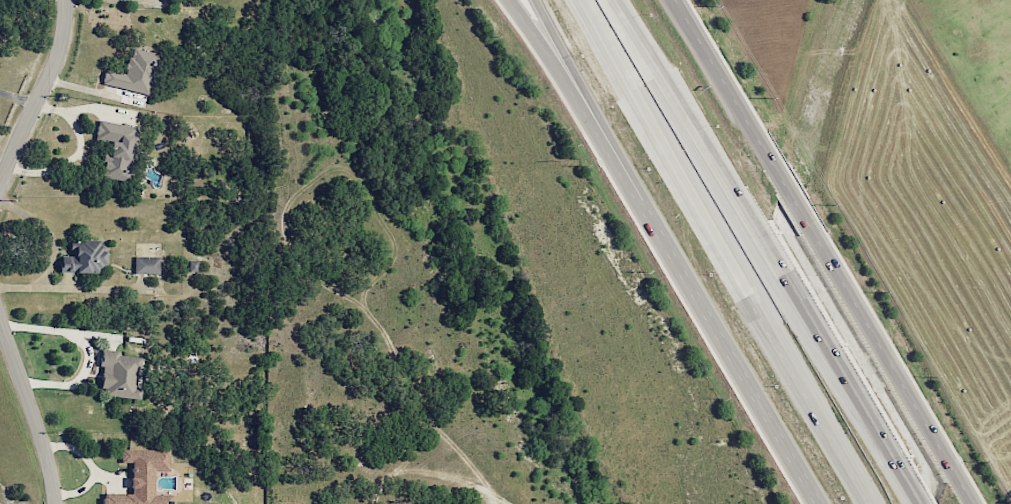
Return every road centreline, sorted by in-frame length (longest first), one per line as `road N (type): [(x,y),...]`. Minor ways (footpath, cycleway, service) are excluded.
road 1 (secondary): [(508,0),(573,89),(821,503)]
road 2 (secondary): [(970,503),(674,0)]
road 3 (motorway): [(908,503),(652,78)]
road 4 (motorway): [(634,89),(877,503)]
road 5 (residential): [(0,183),(54,67),(66,0)]
road 6 (residential): [(54,503),(50,466),(0,317)]

